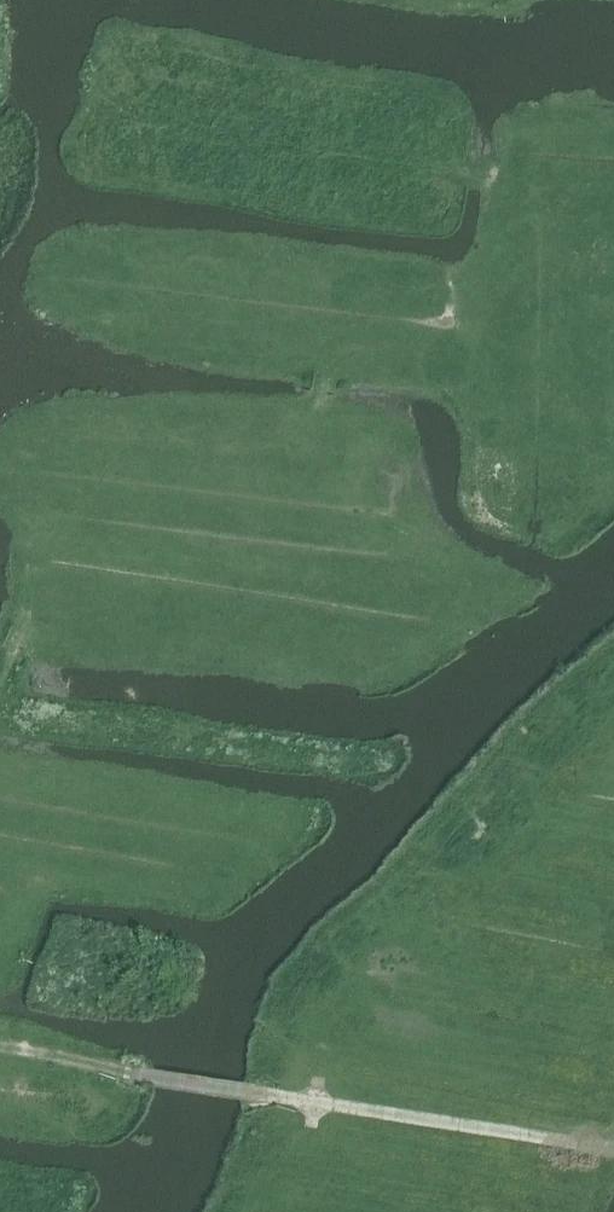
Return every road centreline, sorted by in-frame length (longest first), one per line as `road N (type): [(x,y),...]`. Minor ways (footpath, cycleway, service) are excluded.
road 1 (track): [(613,1150),(144,1077),(0,1046)]

